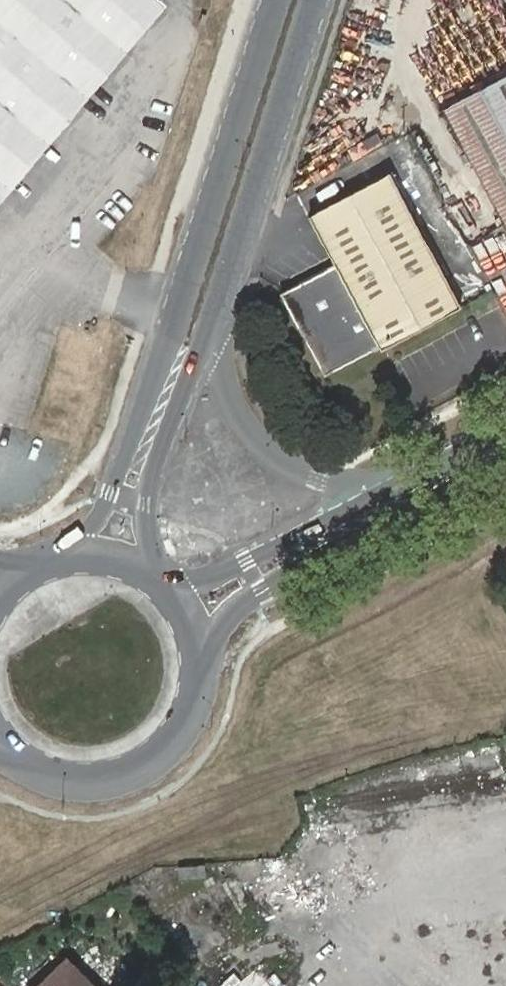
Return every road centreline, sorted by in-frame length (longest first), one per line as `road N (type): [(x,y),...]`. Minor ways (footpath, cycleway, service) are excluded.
road 1 (tertiary): [(273,0),(106,505),(55,555)]
road 2 (secondary): [(201,668),(218,631),(252,596),(505,458)]
road 3 (tertiary): [(210,310),(310,0)]
road 4 (tertiary): [(397,485),(318,478),(256,438),(238,411),(210,310)]
road 5 (tertiary): [(159,577),(146,516),(150,480),(210,310)]
road 6 (secondary): [(397,485),(207,577),(159,577)]
road 7 (secondary): [(13,757),(81,781),(118,777),(177,736),(201,668)]

